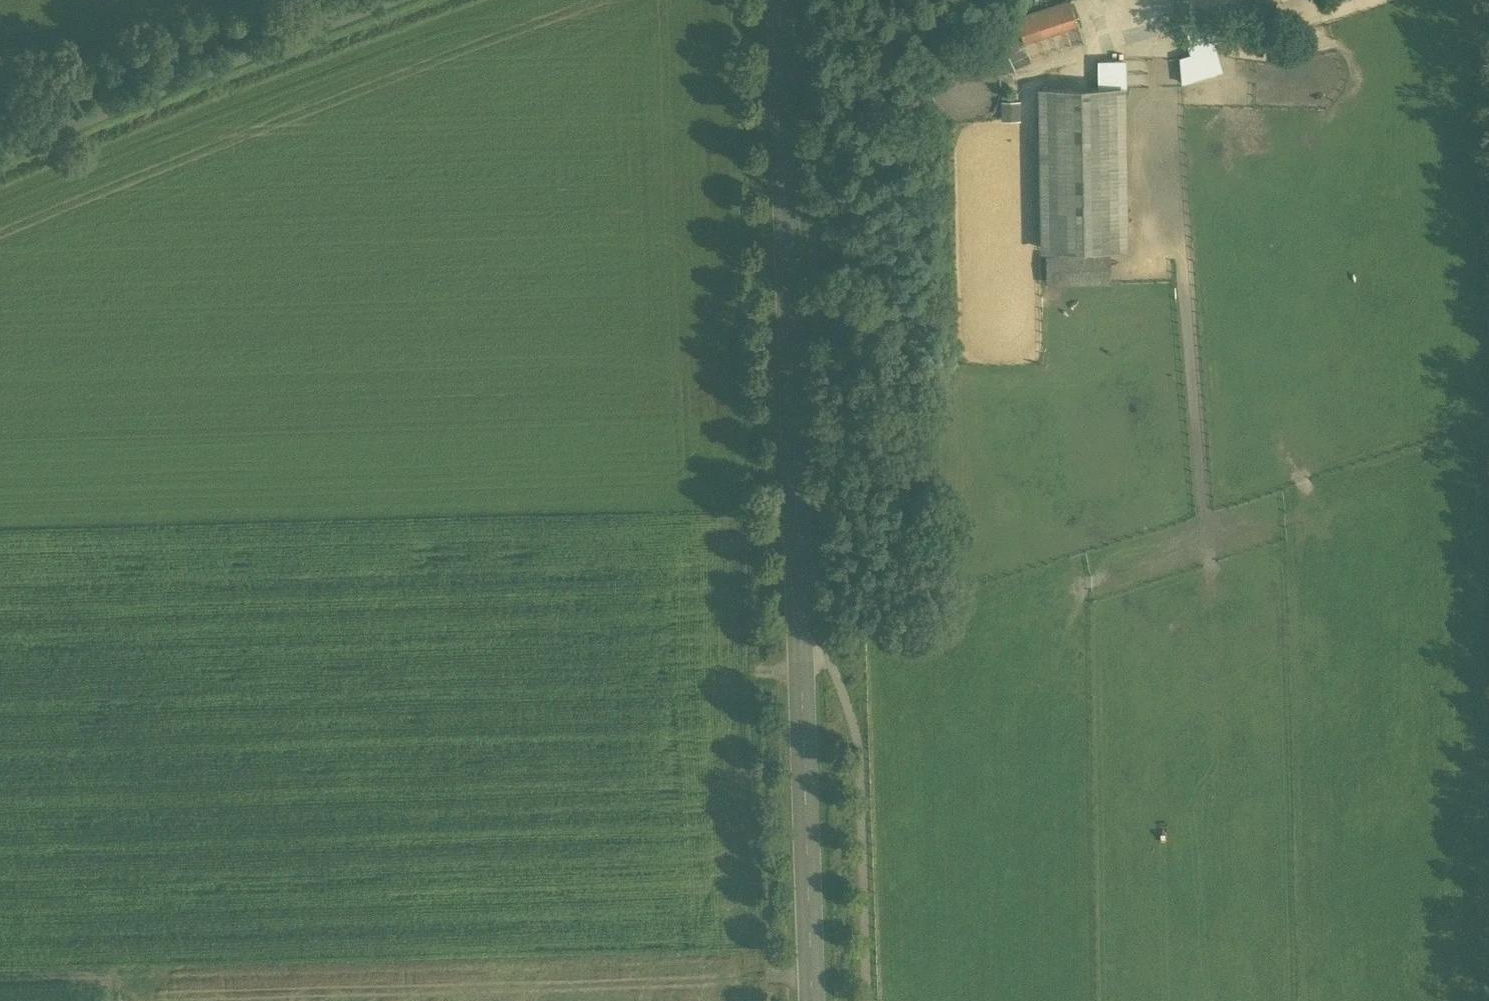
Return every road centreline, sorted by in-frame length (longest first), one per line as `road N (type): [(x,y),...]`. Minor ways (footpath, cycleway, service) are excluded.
road 1 (secondary): [(813,1000),(780,0)]
road 2 (unclassified): [(0,153),(394,0)]

